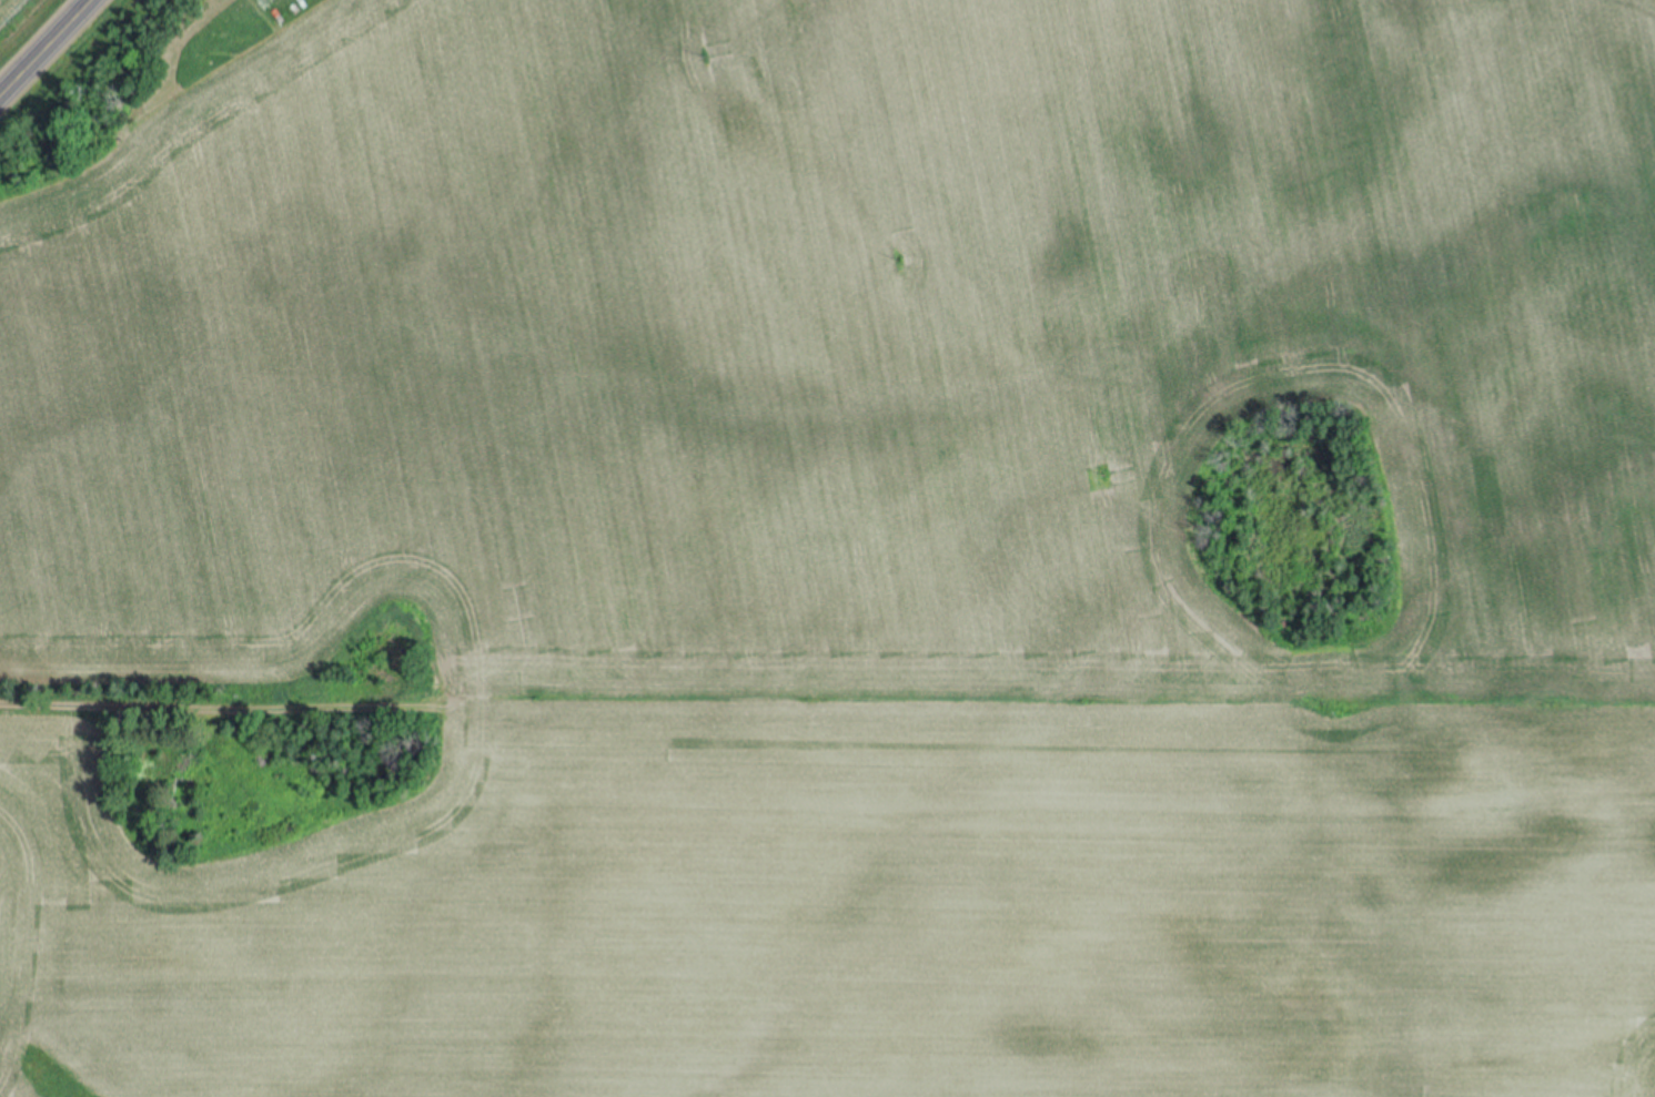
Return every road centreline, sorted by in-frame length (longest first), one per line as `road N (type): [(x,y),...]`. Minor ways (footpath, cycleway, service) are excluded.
road 1 (secondary): [(97,0),(0,103)]

